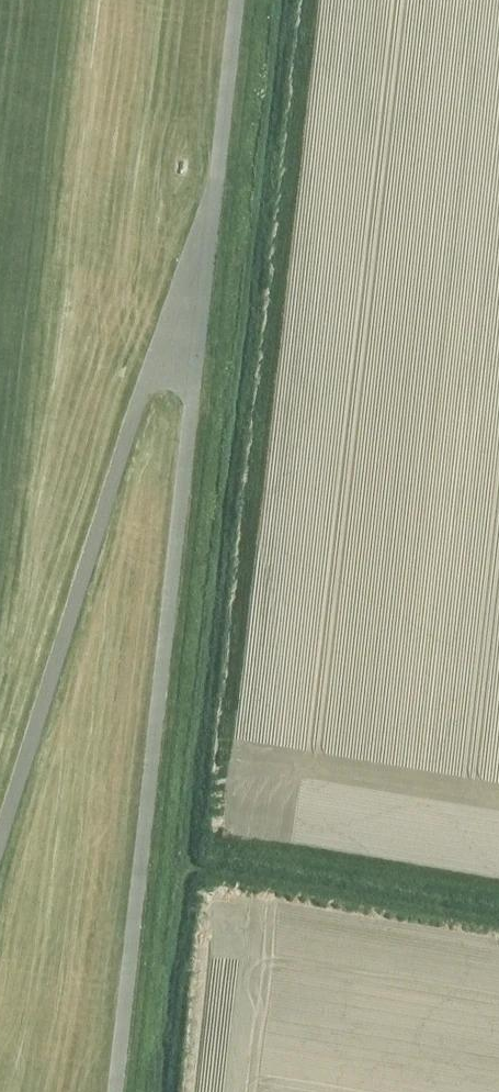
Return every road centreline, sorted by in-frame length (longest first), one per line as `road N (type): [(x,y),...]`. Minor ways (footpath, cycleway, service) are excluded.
road 1 (track): [(117,1091),(242,0)]
road 2 (track): [(211,280),(133,396),(0,843)]

